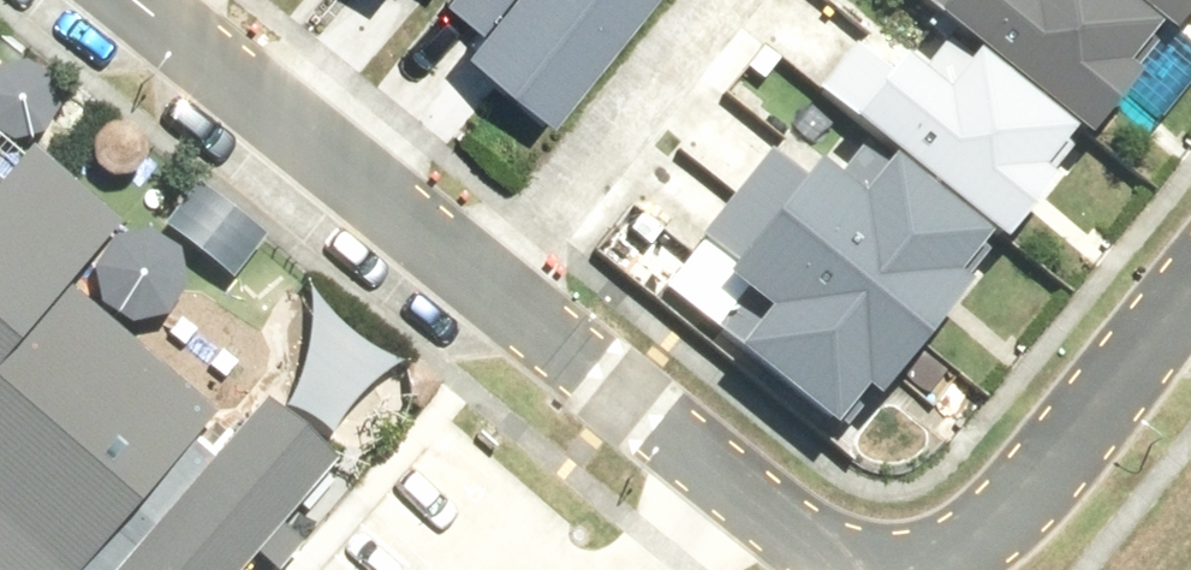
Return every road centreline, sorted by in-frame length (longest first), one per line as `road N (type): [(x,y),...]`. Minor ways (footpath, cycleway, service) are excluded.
road 1 (residential): [(468,283),(780,530),(870,569)]
road 2 (residential): [(120,0),(468,283)]
road 3 (residential): [(933,569),(995,536),(1055,477),(1190,304)]
road 4 (residential): [(468,283),(701,0)]

